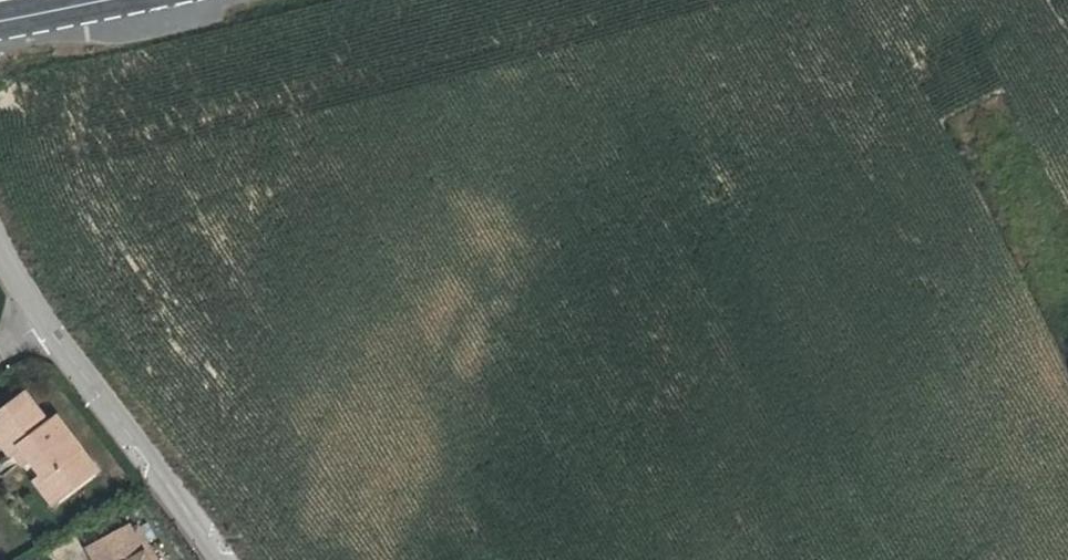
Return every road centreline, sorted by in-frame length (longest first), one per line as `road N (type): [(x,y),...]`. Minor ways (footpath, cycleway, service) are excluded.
road 1 (tertiary): [(220,559),(38,326)]

